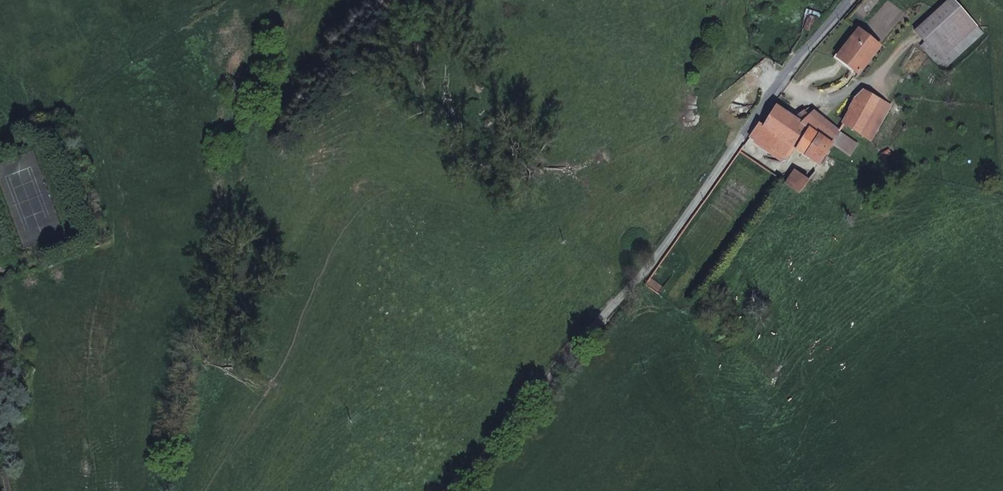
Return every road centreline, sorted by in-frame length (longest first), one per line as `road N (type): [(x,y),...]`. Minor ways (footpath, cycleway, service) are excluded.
road 1 (residential): [(845,0),(443,490)]

